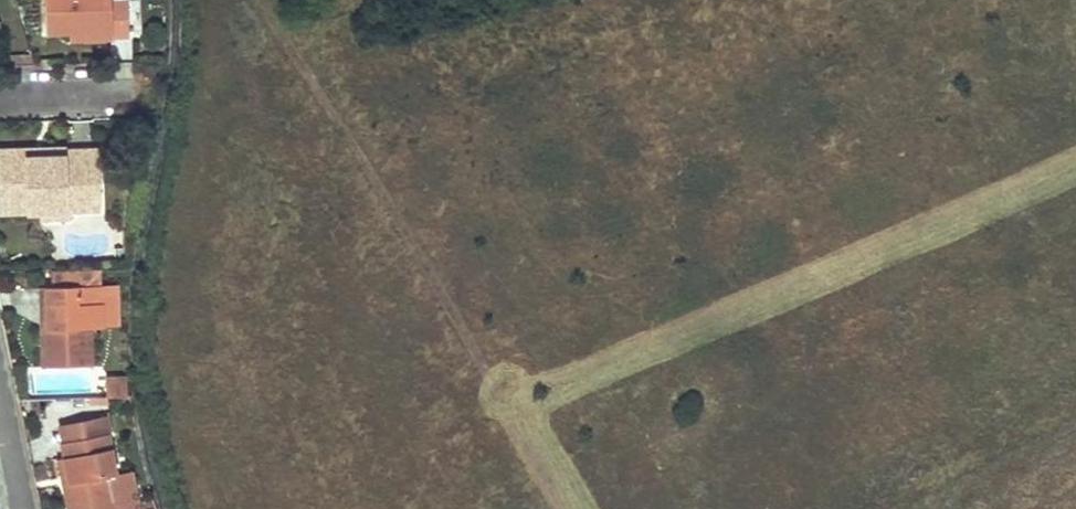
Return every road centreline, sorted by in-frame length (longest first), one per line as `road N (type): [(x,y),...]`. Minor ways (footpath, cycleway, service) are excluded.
road 1 (track): [(550,508),(444,294),(259,0)]
road 2 (track): [(900,508),(1075,411)]
road 3 (residential): [(0,99),(140,96)]

